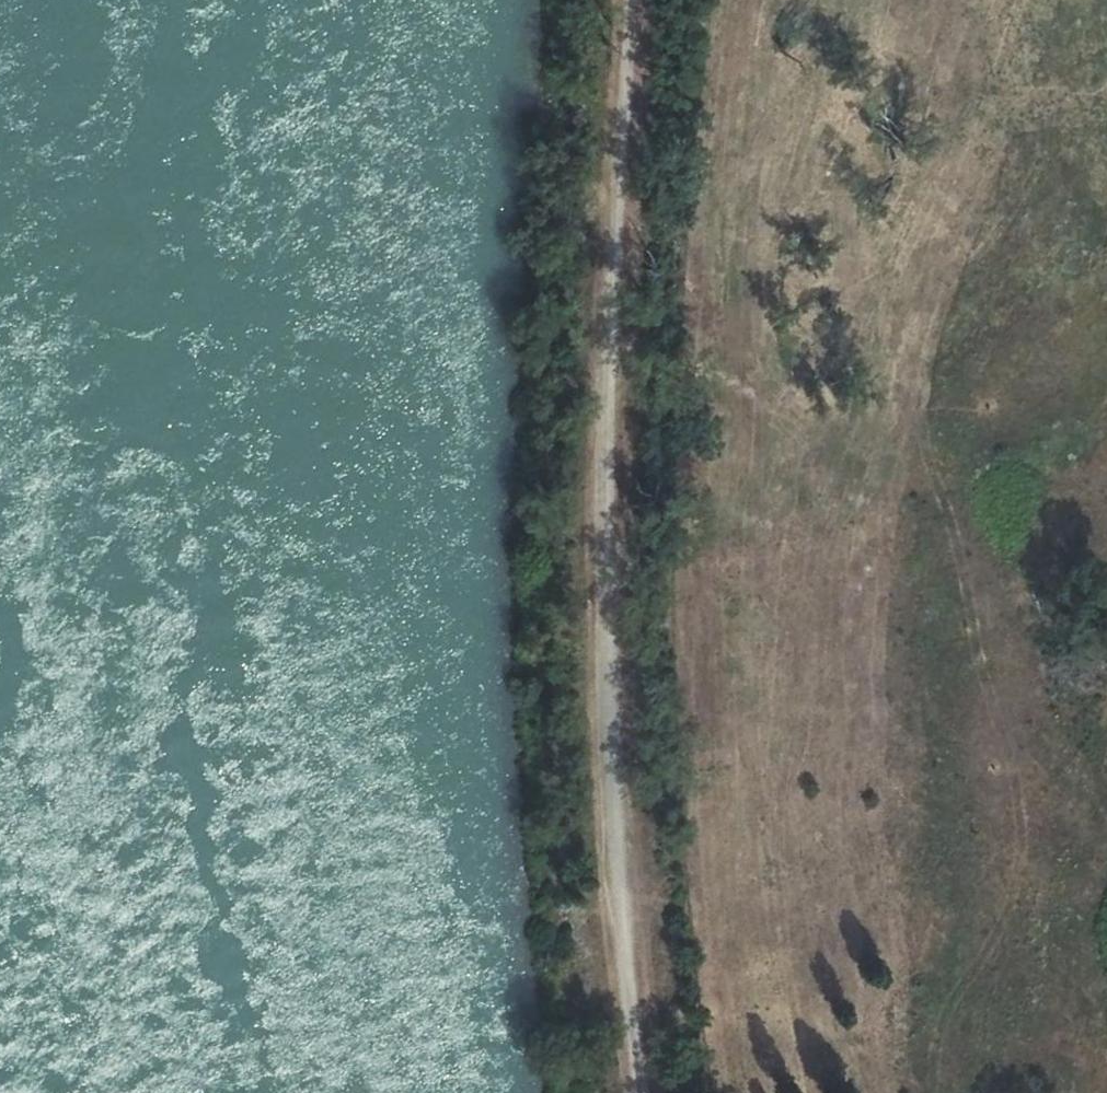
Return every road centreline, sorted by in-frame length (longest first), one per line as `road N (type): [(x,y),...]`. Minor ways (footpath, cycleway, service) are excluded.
road 1 (track): [(644,1092),(609,765),(607,639),(617,231),(634,0)]

